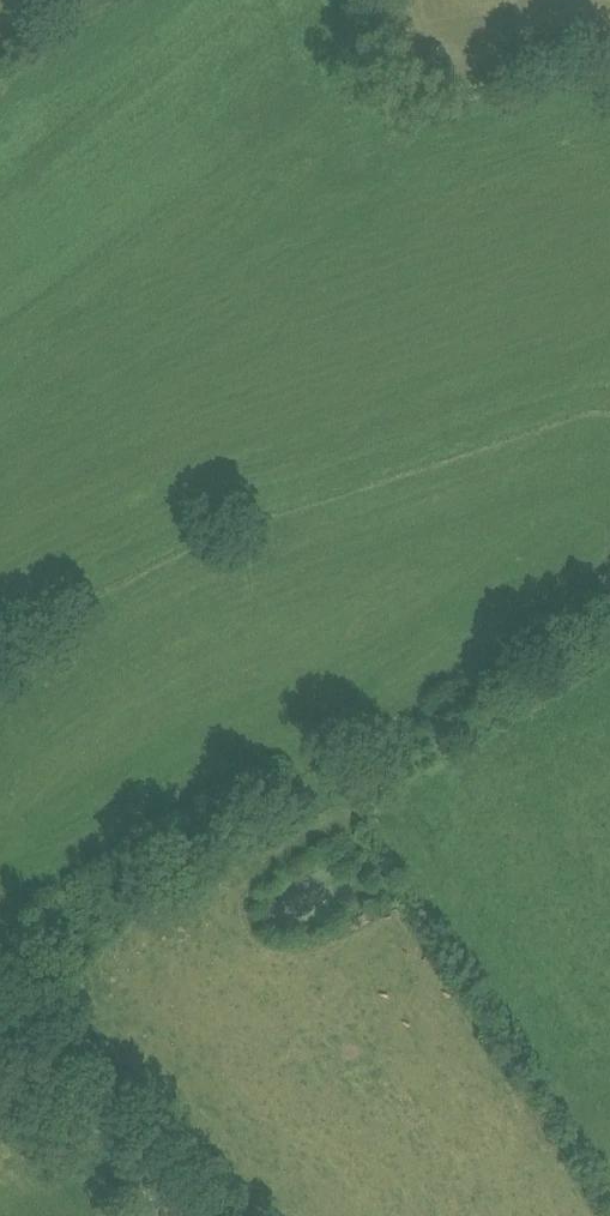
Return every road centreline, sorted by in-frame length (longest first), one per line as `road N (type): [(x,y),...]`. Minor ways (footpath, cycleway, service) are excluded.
road 1 (tertiary): [(175,1215),(0,1029)]

